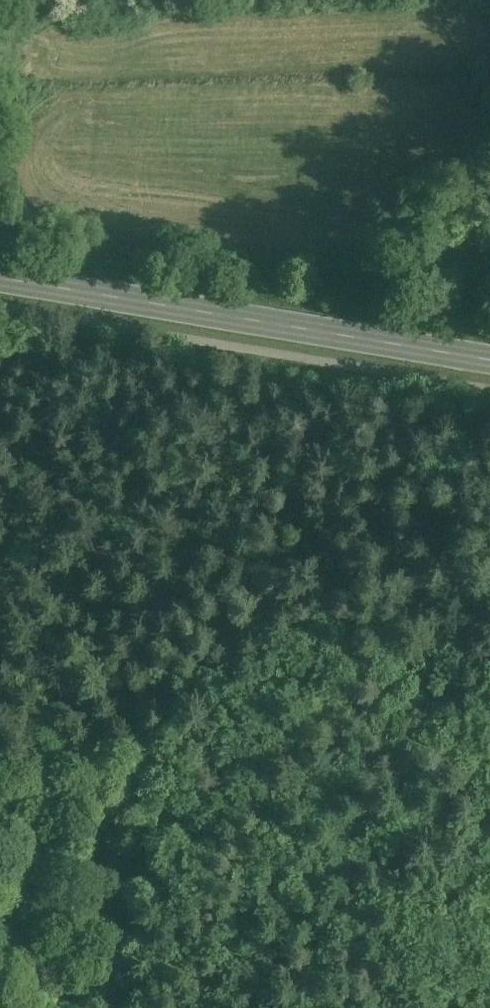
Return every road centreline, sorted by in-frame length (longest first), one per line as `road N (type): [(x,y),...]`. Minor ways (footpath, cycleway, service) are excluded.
road 1 (primary): [(489,360),(0,280)]
road 2 (track): [(114,1007),(142,625)]

